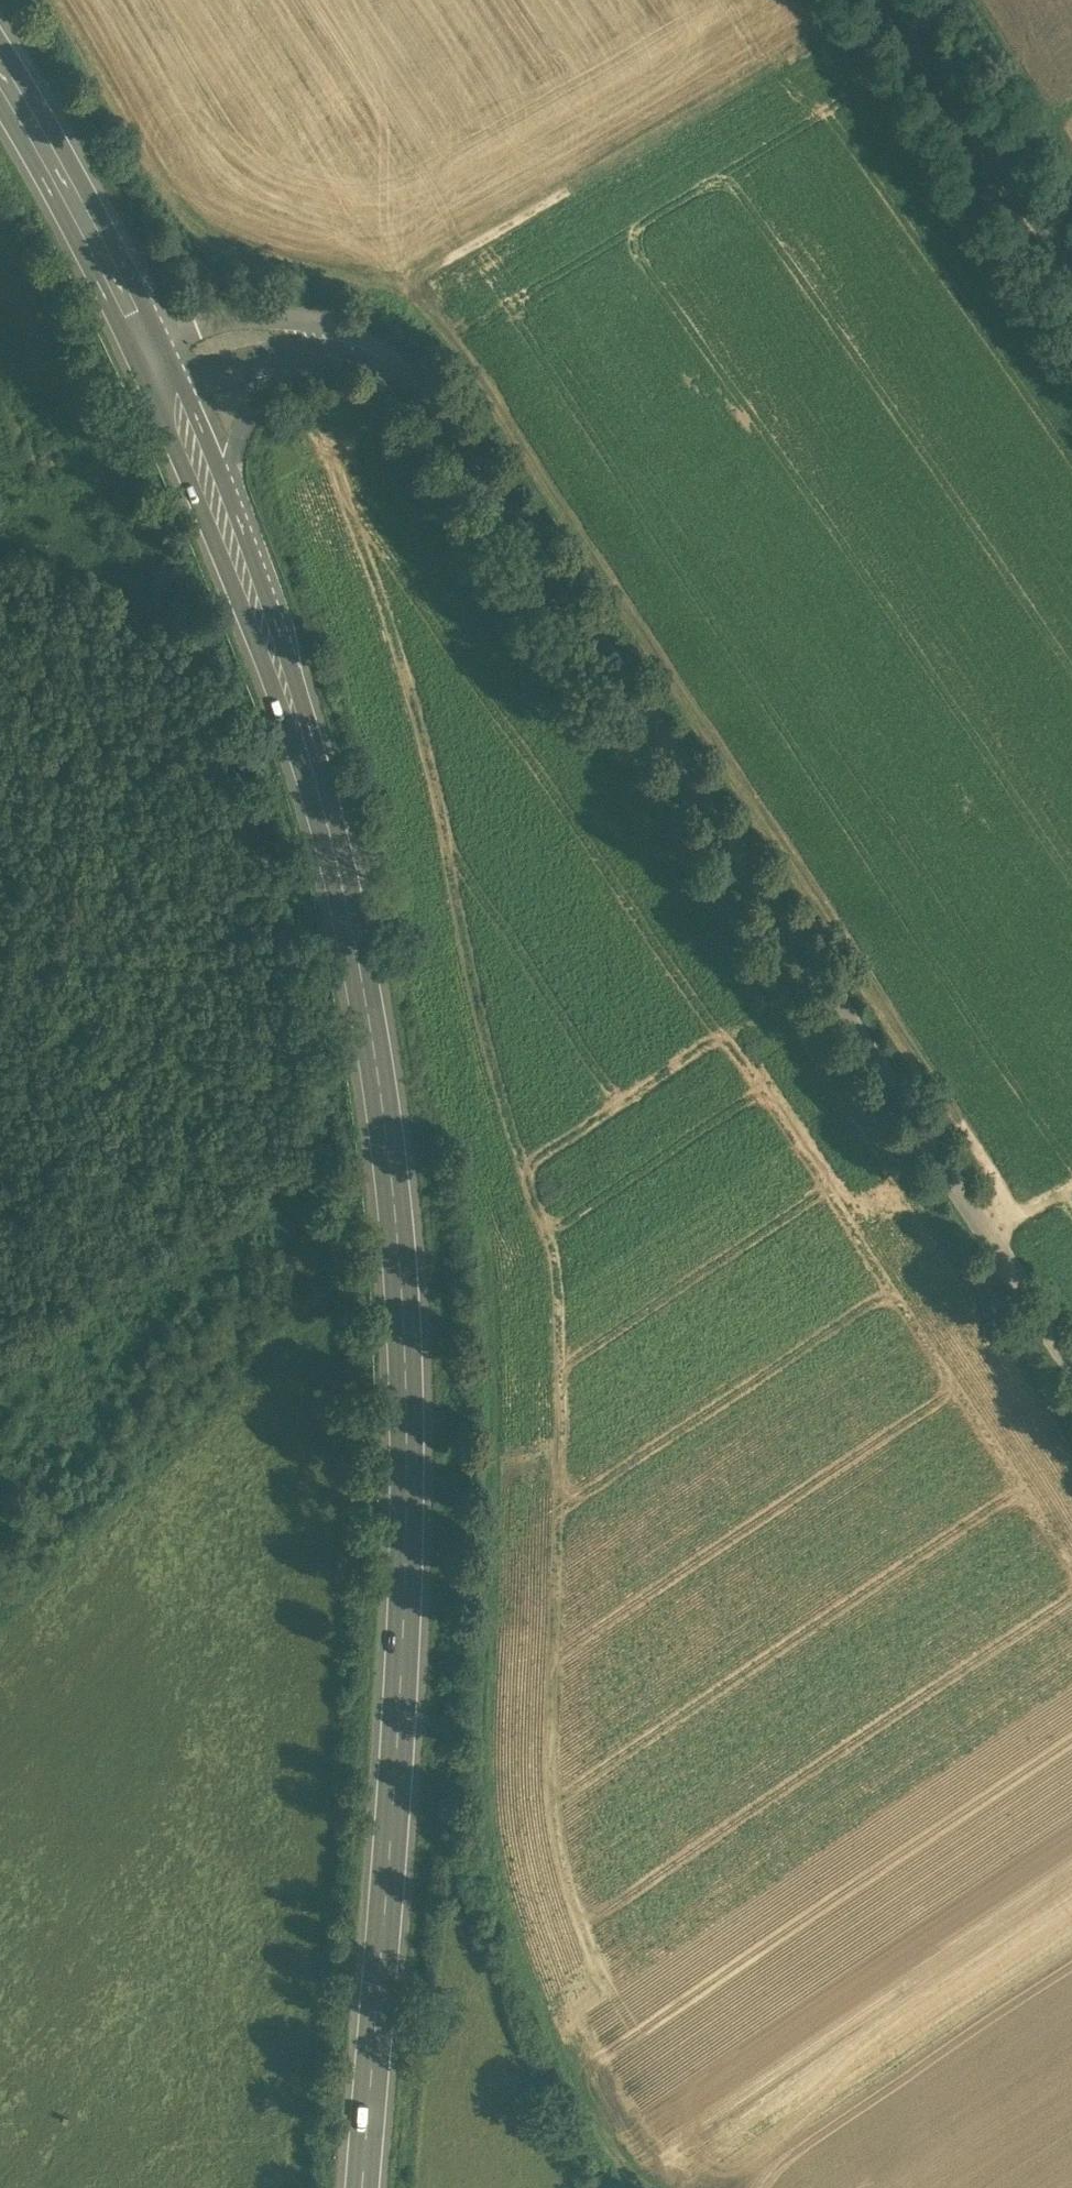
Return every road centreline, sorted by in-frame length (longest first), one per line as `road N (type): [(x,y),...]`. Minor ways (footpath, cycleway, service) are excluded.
road 1 (secondary): [(363,2187),(396,1873),(409,1511),(405,1211),(355,937),(305,734),(215,495)]
road 2 (unclassified): [(1071,1368),(445,413),(389,358),(350,341)]
road 3 (track): [(1023,1213),(414,292)]
road 4 (track): [(490,1231),(477,1751),(483,1842),(559,2042),(609,2135),(655,2187)]
road 5 (track): [(45,0),(181,228),(248,259),(364,271),(414,292)]
road 6 (secondary): [(153,357),(0,81)]
road 7 (track): [(828,40),(568,185)]
road 8 (secondary): [(215,495),(228,436),(253,392),(307,348),(350,341)]
road 9 (unclassified): [(350,341),(273,330),(153,357)]
road 10 (track): [(402,286),(418,267),(568,185)]
road 11 (track): [(971,0),(1071,157)]
road 12 (secondary): [(215,495),(153,357)]

